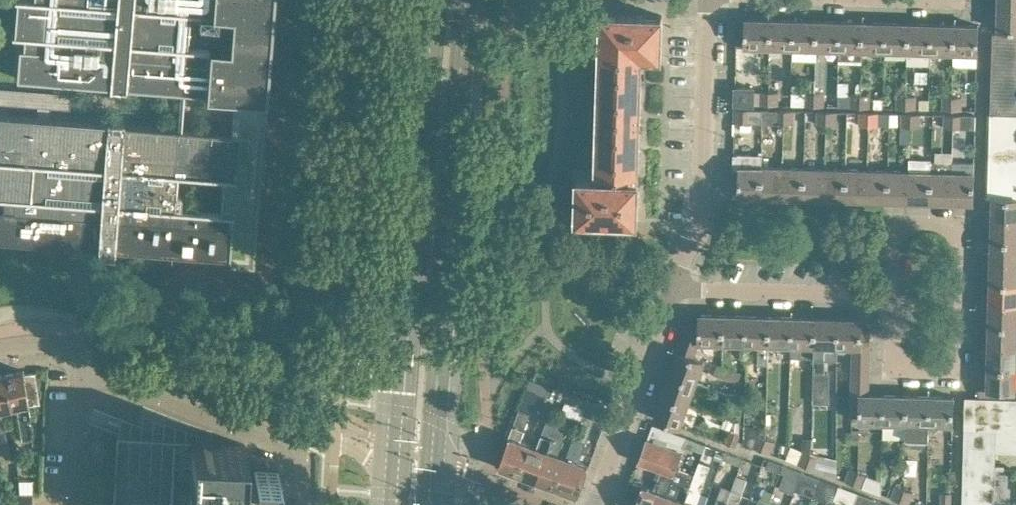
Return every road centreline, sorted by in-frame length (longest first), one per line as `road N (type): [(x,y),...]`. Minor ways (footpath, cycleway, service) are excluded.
road 1 (secondary): [(432,0),(398,476)]
road 2 (secondary): [(433,456),(468,0)]
road 3 (residential): [(893,295),(891,369),(955,371),(959,226),(896,224)]
road 4 (unclassified): [(83,351),(336,442),(398,476)]
road 5 (residential): [(675,288),(701,210),(709,0)]
road 6 (residential): [(593,504),(675,288)]
road 7 (residential): [(893,295),(675,288)]
road 8 (residential): [(83,351),(71,504)]

